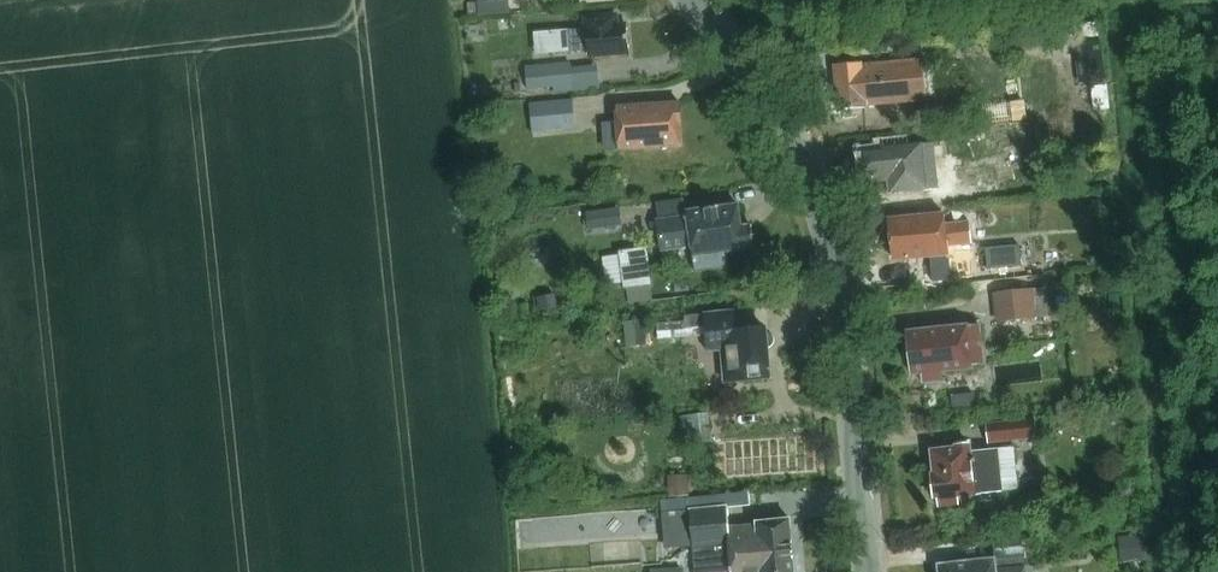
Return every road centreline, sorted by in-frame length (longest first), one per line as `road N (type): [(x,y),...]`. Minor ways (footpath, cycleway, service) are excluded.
road 1 (secondary): [(867,571),(838,277),(787,140),(693,0)]

